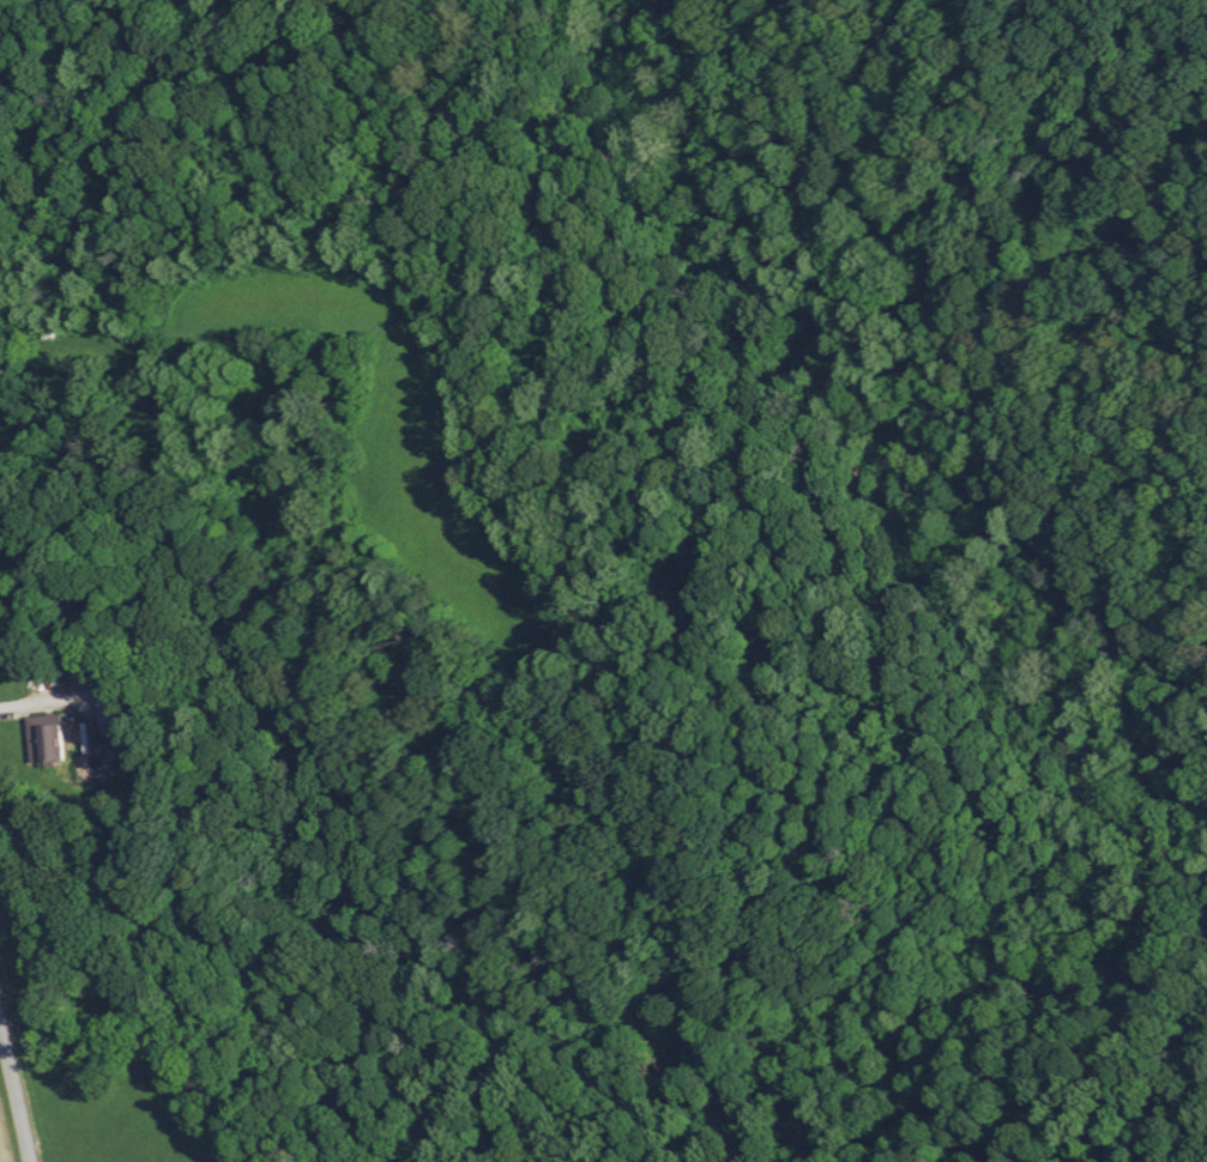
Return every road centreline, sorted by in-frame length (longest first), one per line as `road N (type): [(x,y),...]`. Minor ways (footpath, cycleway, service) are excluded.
road 1 (residential): [(28,1161),(0,1036)]

